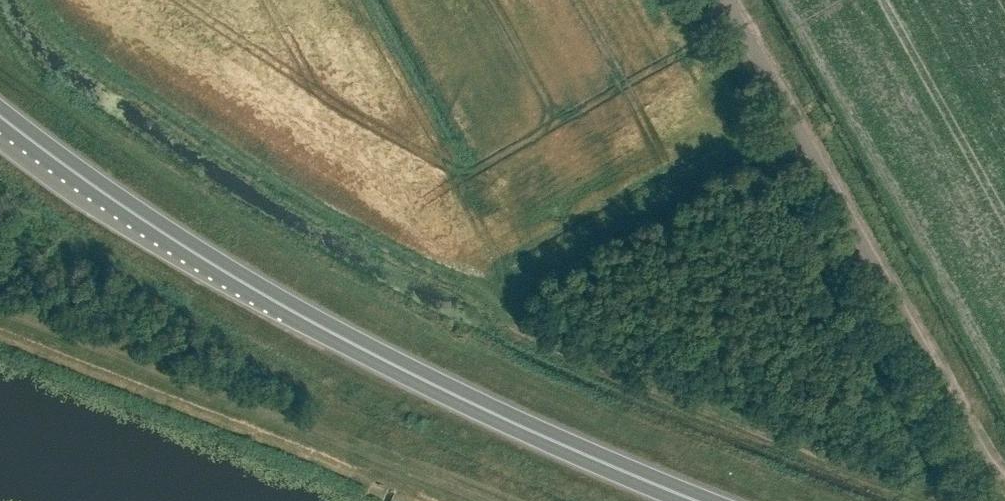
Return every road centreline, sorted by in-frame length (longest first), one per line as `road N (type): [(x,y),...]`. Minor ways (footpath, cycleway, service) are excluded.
road 1 (trunk): [(697,500),(499,416),(330,331),(141,221),(0,117)]
road 2 (unclassified): [(1004,471),(736,0)]

